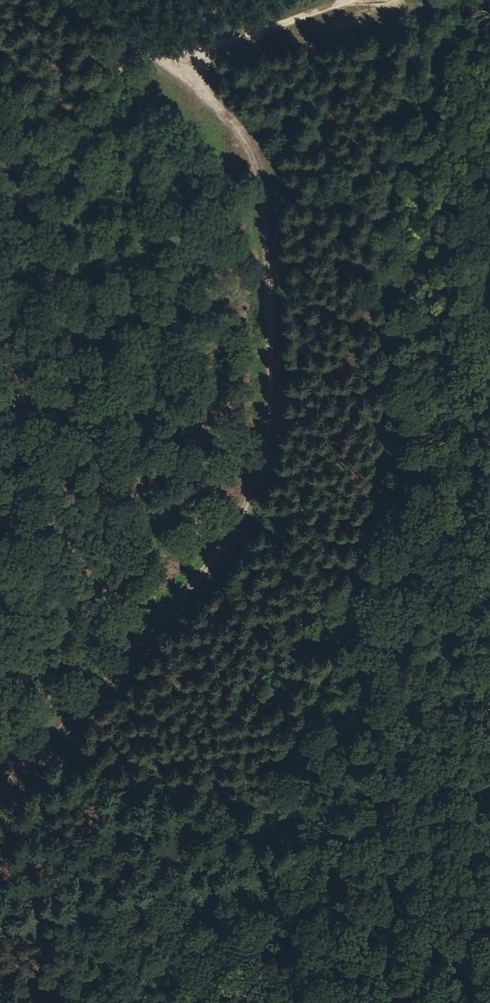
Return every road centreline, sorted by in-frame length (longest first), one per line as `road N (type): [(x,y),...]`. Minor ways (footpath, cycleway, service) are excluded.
road 1 (track): [(0,796),(197,590),(240,532),(270,428),(265,210),(249,146),(225,114),(66,0)]
road 2 (track): [(489,776),(0,866)]
road 3 (track): [(133,46),(362,10),(374,0)]

